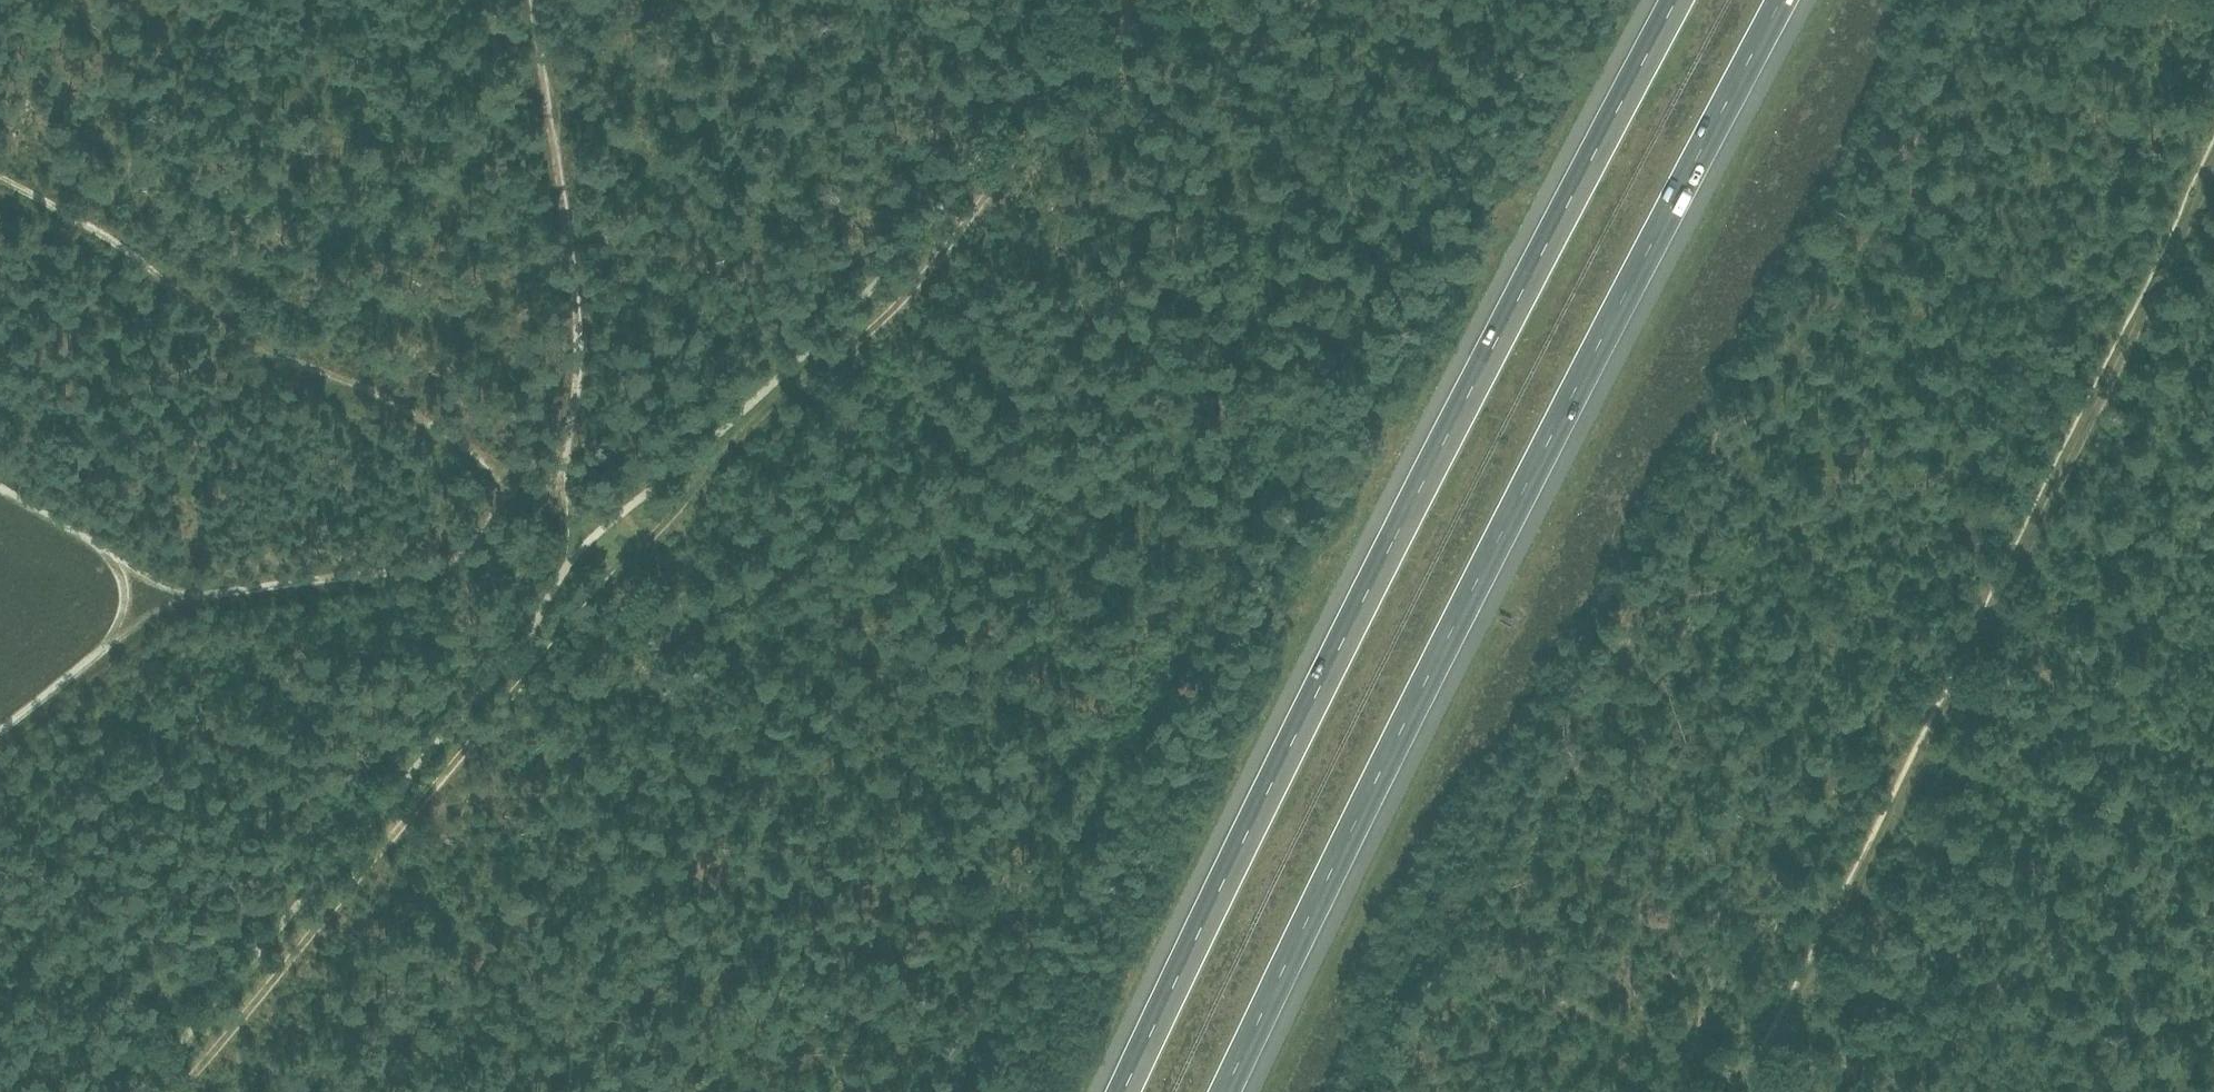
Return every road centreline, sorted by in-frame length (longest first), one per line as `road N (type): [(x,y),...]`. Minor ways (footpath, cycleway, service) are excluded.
road 1 (track): [(176,1091),(727,449),(917,285),(1131,0)]
road 2 (motorway): [(1223,1091),(1501,532),(1782,0)]
road 3 (motorway): [(1676,0),(1298,728),(1123,1091)]
road 4 (track): [(1777,1091),(1778,1039),(2213,167)]
road 5 (track): [(557,510),(368,390),(229,325),(0,183)]
road 6 (track): [(532,0),(579,311),(581,377),(557,510)]
road 7 (track): [(153,597),(220,594),(464,552),(483,537),(504,479)]
road 8 (track): [(0,490),(109,554),(153,597),(0,728)]

